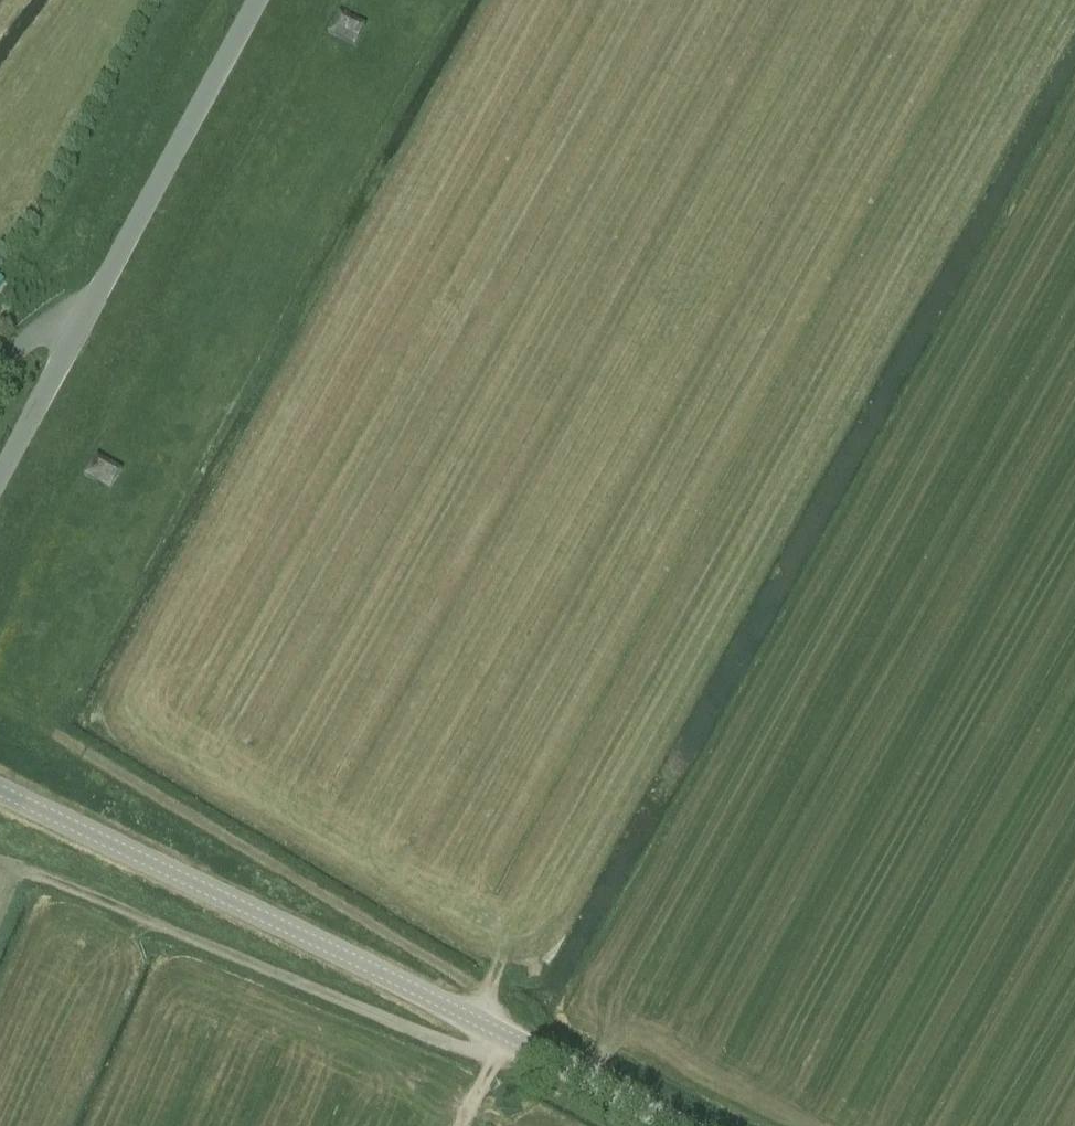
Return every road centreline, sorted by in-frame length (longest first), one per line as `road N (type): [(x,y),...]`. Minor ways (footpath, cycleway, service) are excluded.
road 1 (track): [(0,865),(473,1055),(493,1026),(489,993),(63,742),(65,723)]
road 2 (unclassified): [(683,1125),(0,790)]
road 3 (unclassified): [(0,482),(260,0)]

